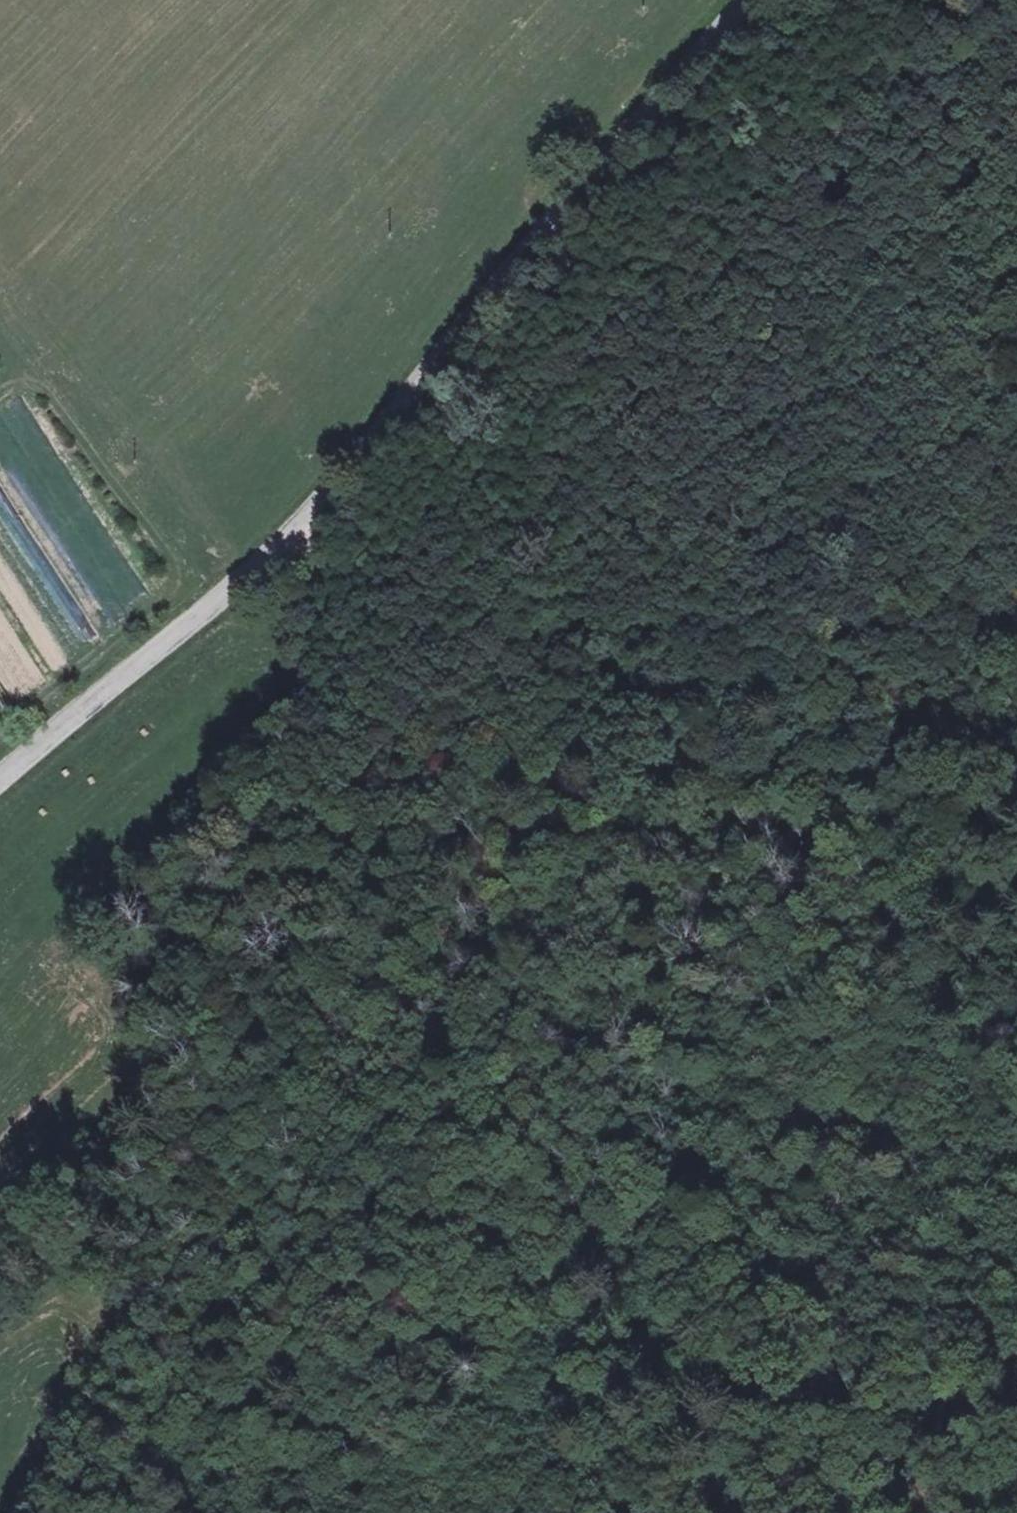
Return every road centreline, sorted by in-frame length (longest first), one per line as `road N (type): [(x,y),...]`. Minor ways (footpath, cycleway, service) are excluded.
road 1 (tertiary): [(0,784),(310,523),(600,169),(752,0)]

